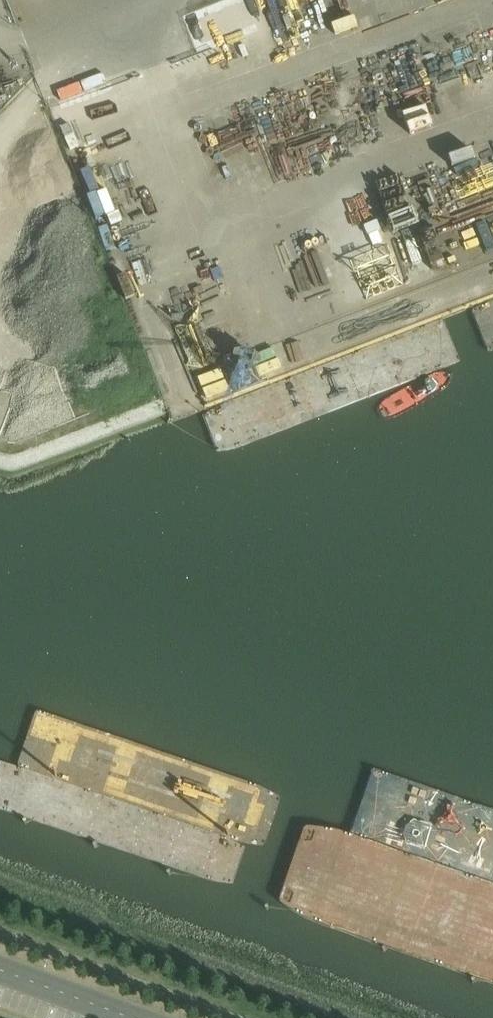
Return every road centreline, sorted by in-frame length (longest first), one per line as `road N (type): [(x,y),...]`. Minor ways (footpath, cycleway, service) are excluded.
road 1 (unclassified): [(126,1017),(0,971)]

